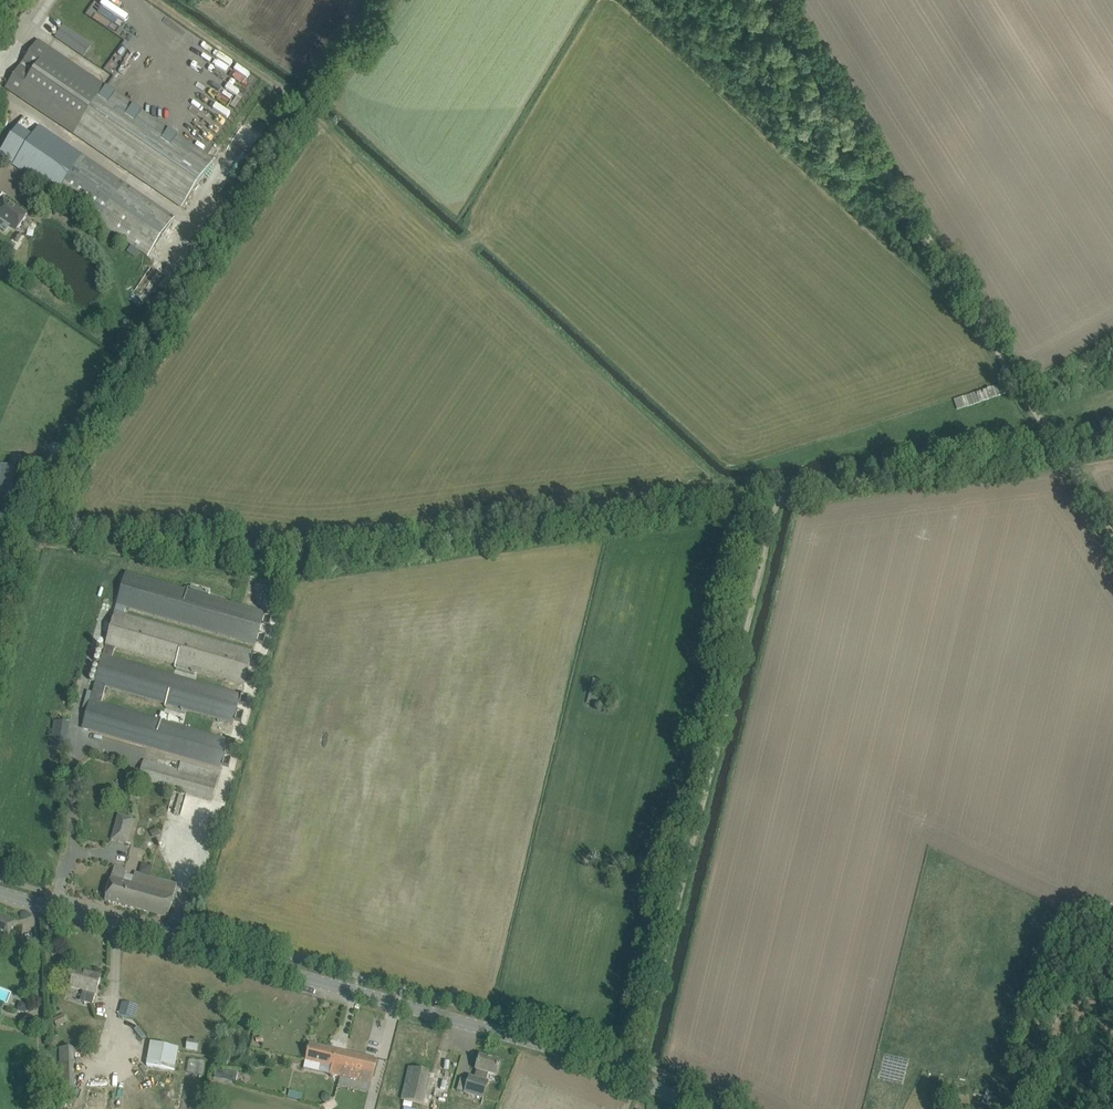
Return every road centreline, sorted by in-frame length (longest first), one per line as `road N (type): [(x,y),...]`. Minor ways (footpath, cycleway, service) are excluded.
road 1 (track): [(1061,456),(800,494),(773,514),(636,1075)]
road 2 (tertiary): [(706,1108),(539,1041),(0,892)]
road 3 (track): [(782,0),(1061,456)]

